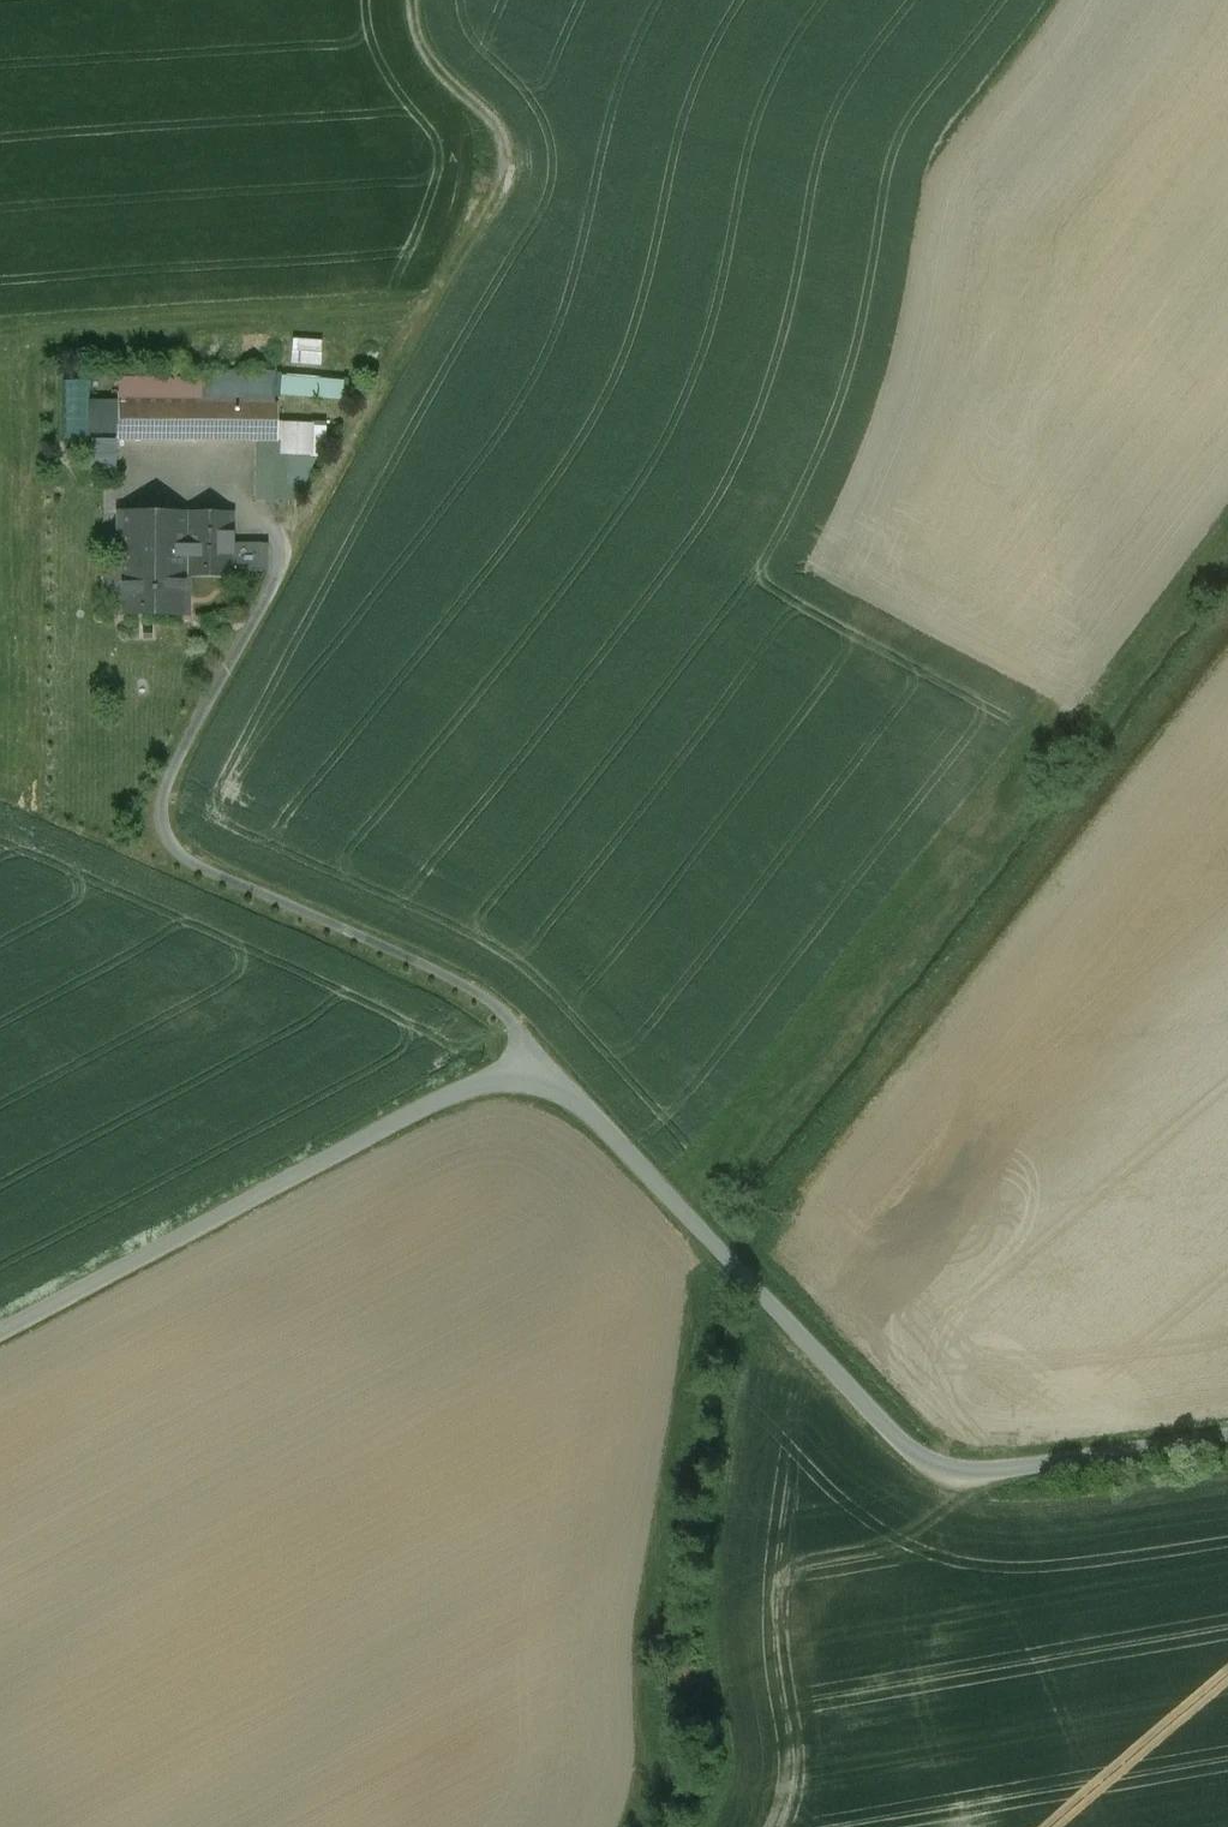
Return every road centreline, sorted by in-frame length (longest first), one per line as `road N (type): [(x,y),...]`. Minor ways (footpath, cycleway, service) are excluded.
road 1 (unclassified): [(1227,1438),(1012,1469),(937,1465),(881,1419),(613,1137),(571,1098),(524,1083),(469,1089),(418,1111),(0,1333)]
road 2 (track): [(411,0),(427,60),(492,124),(495,188),(270,588)]

